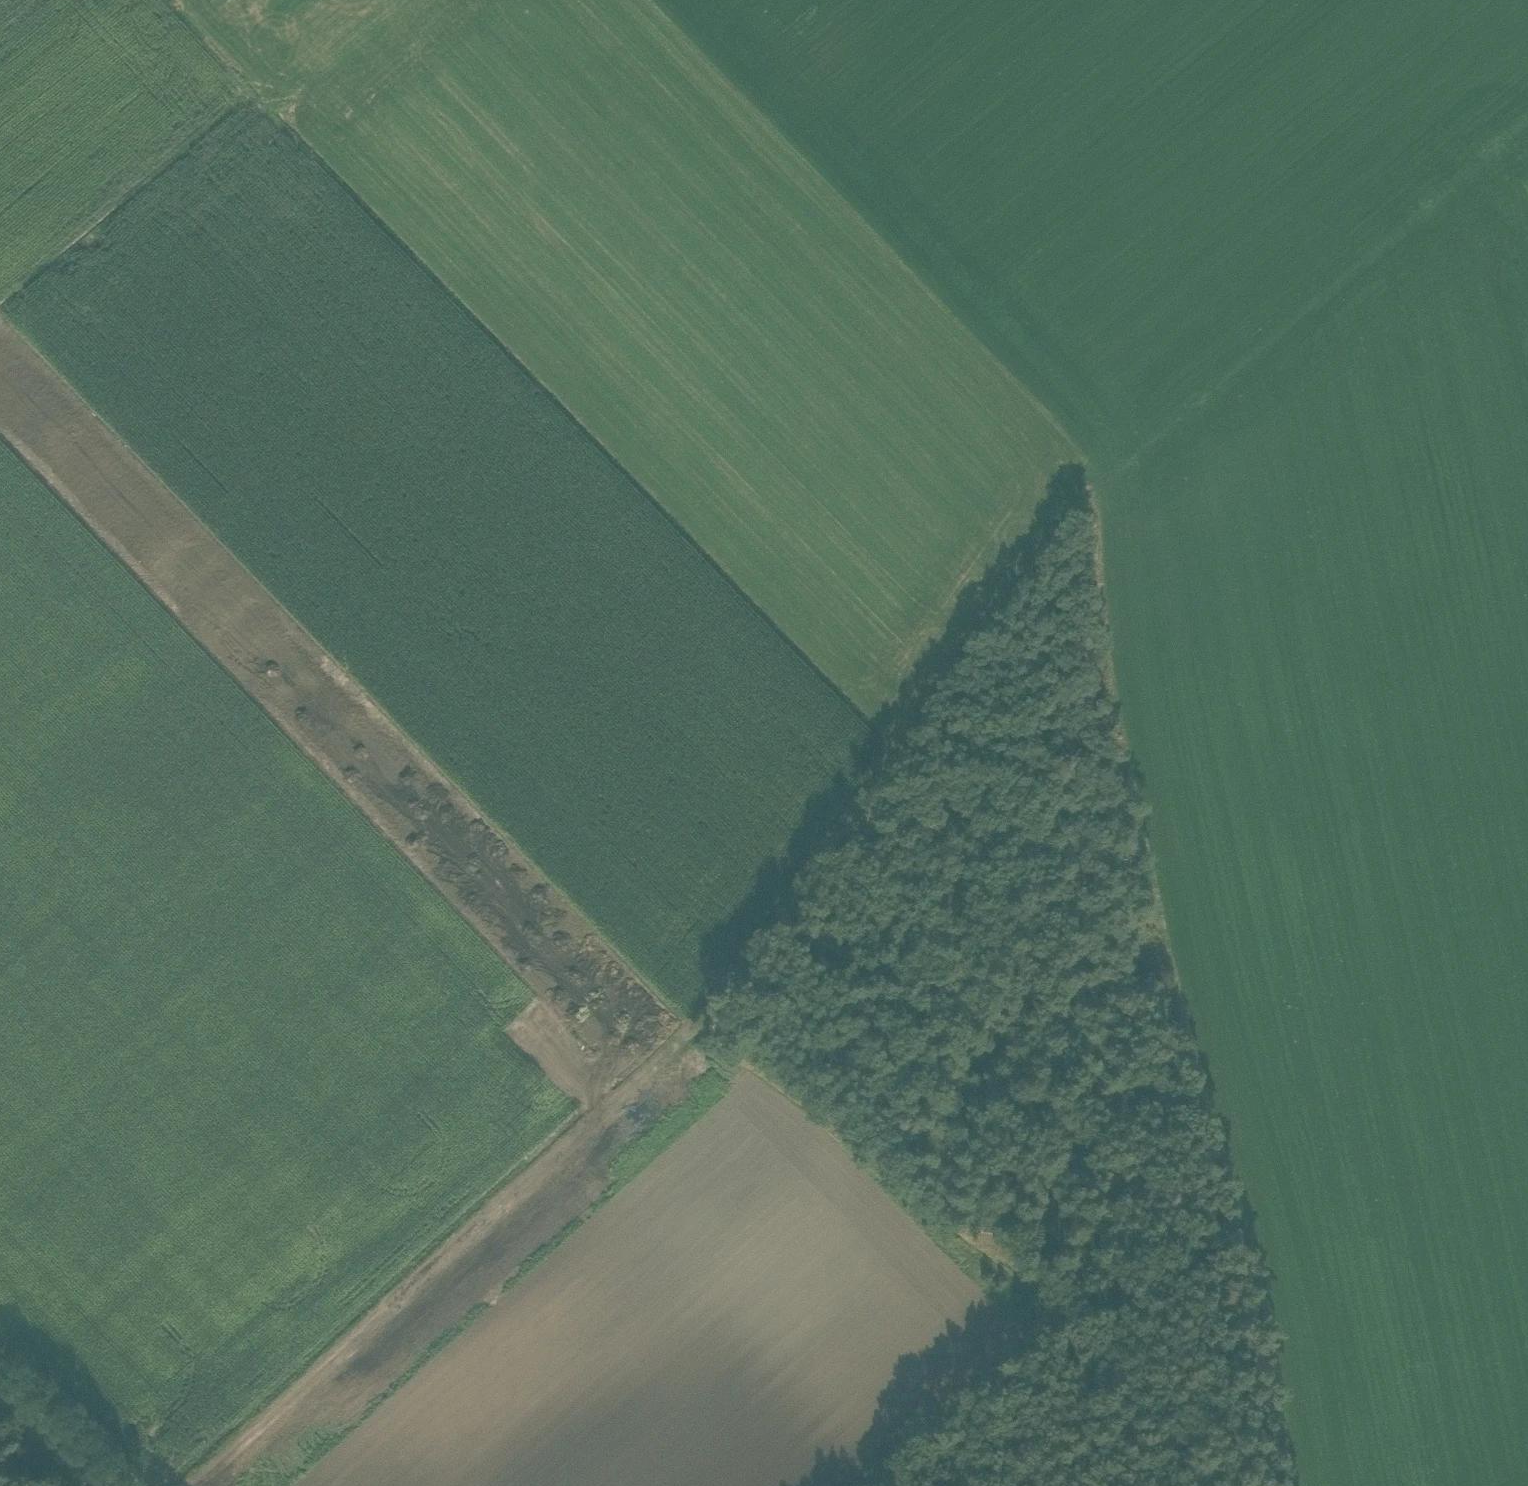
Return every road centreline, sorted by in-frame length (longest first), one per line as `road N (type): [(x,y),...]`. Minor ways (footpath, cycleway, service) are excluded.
road 1 (tertiary): [(118,1485),(0,1365)]

